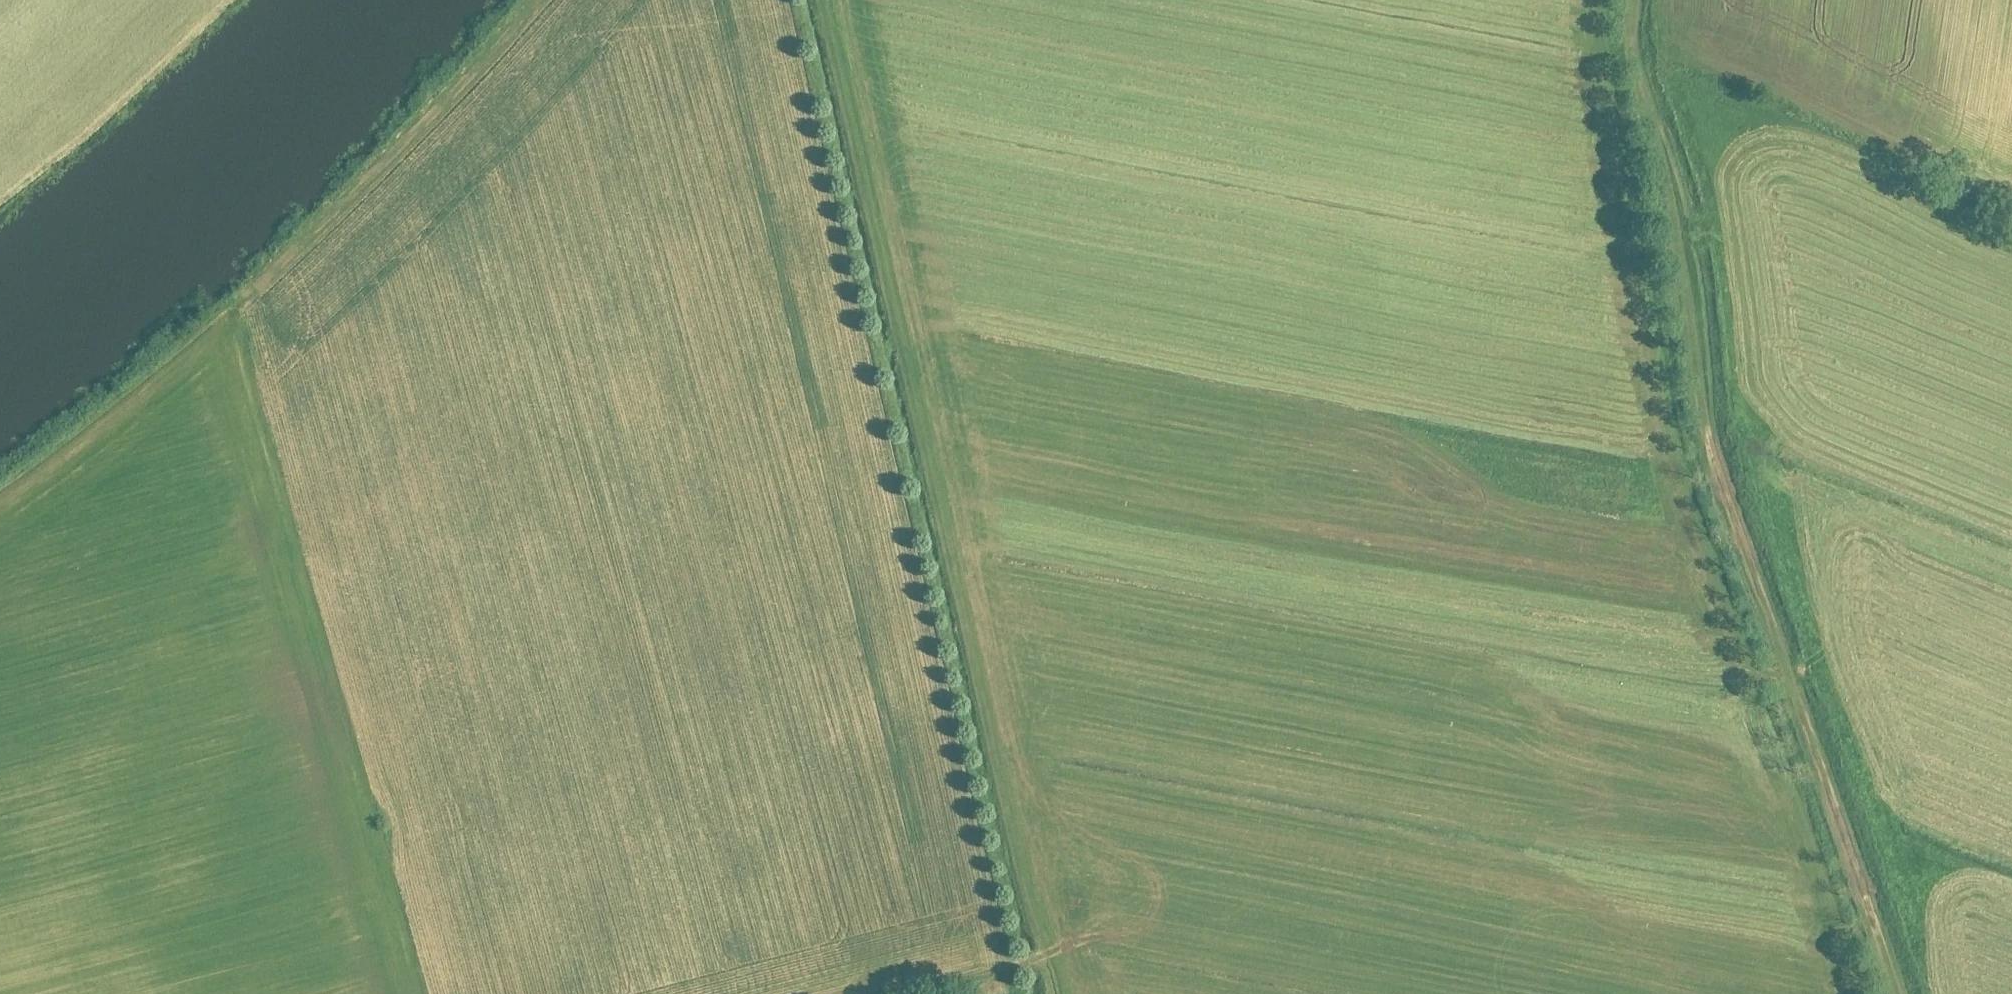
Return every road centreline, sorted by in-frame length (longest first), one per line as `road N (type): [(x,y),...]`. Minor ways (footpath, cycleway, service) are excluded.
road 1 (track): [(1637,0),(1635,74),(1708,428),(1895,993)]

